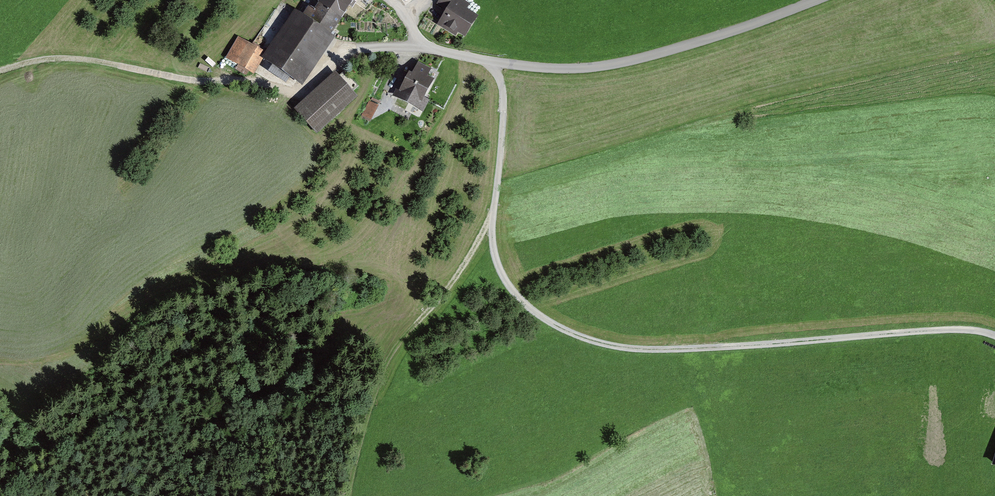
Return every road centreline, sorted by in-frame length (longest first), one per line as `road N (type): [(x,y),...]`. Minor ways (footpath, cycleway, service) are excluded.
road 1 (track): [(994,335),(931,330),(637,349),(551,323),(513,292),(495,254),(504,107),(491,60)]
road 2 (residential): [(816,0),(671,50),(589,67),(425,48)]
road 3 (track): [(0,72),(64,59),(305,89)]
road 4 (residential): [(425,48),(354,53),(305,89)]

